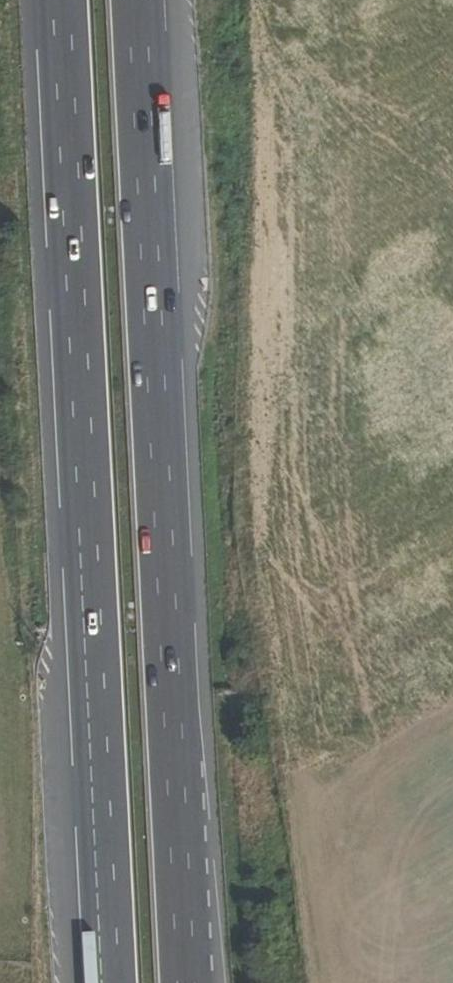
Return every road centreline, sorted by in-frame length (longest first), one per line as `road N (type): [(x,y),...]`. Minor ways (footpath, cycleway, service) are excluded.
road 1 (motorway): [(187,982),(138,0)]
road 2 (motorway): [(60,0),(109,982)]

